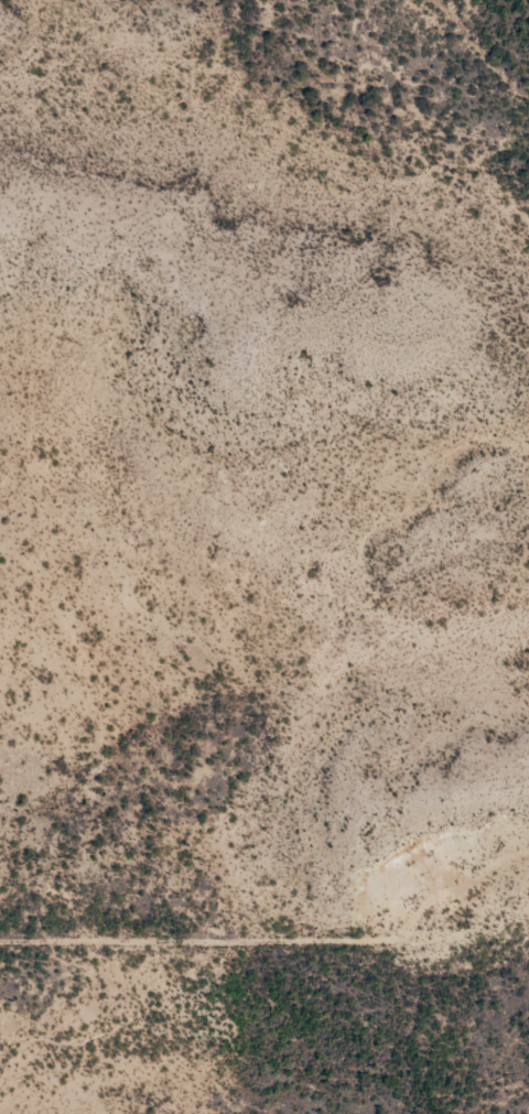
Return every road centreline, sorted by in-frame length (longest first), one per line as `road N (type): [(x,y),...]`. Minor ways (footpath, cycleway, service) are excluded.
road 1 (track): [(528,870),(0,856)]

